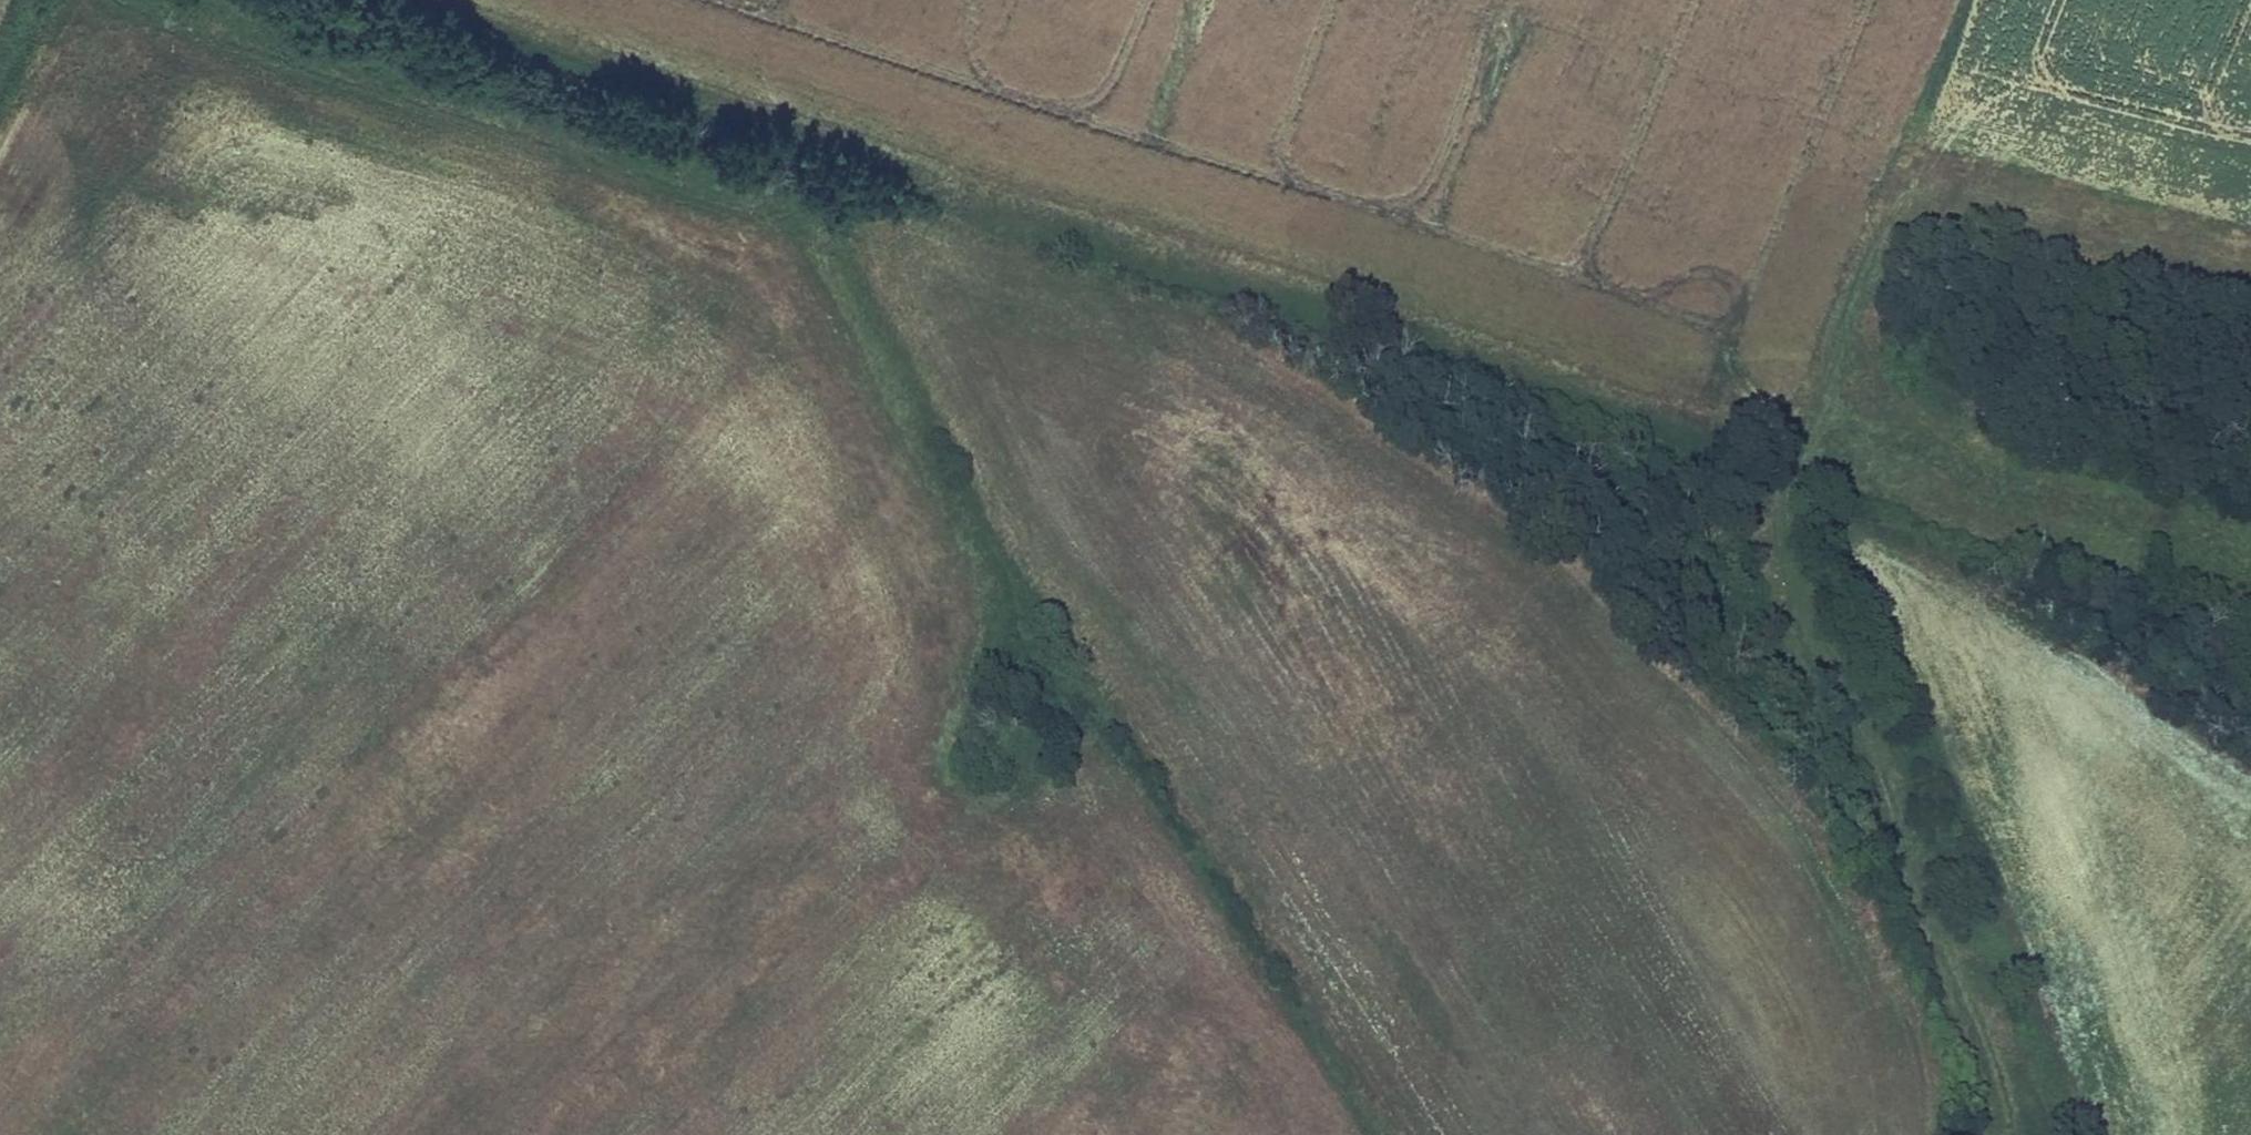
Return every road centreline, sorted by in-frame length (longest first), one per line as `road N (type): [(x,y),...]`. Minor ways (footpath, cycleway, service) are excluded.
road 1 (track): [(1820,593),(1992,1134)]

